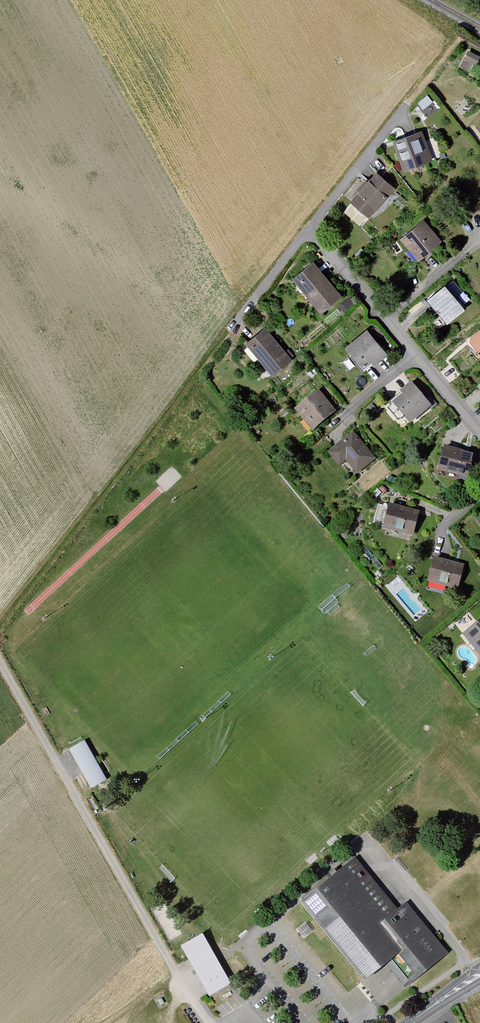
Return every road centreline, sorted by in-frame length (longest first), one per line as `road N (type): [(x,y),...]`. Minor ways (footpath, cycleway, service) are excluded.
road 1 (unclassified): [(215,1022),(178,979),(0,667)]
road 2 (track): [(231,330),(0,629)]
road 3 (residential): [(308,230),(479,435)]

